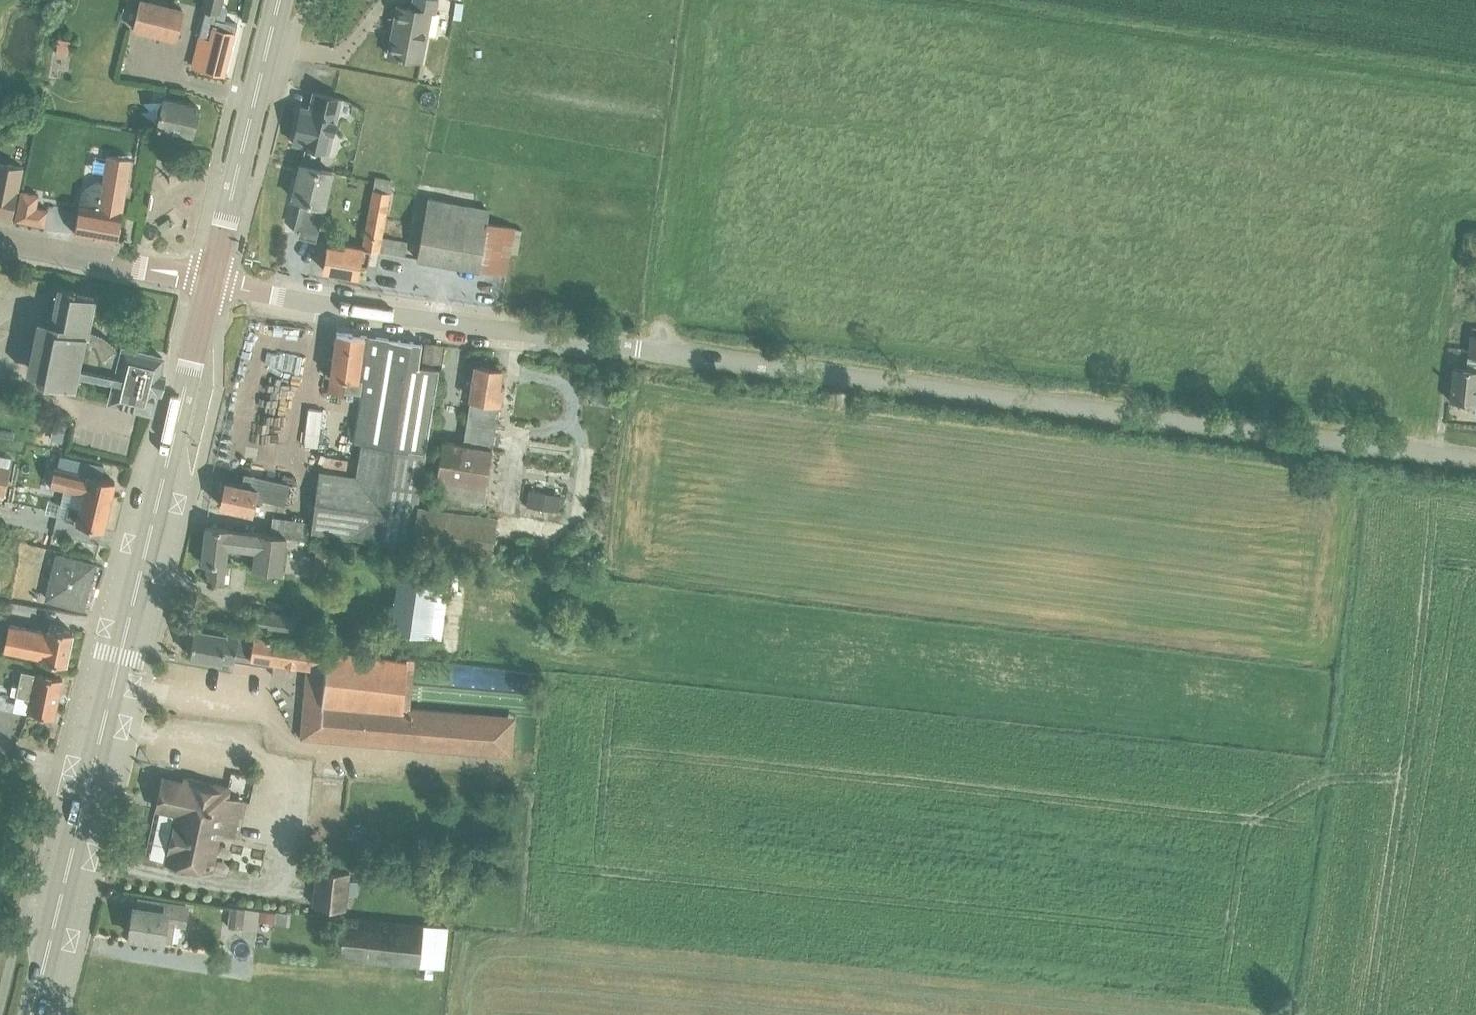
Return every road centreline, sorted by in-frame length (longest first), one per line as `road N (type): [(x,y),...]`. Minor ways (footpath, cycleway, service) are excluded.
road 1 (tertiary): [(1475,461),(374,312),(211,280)]
road 2 (primary): [(32,1014),(211,280)]
road 3 (primary): [(211,280),(279,0)]
road 4 (tertiary): [(0,240),(166,271)]

